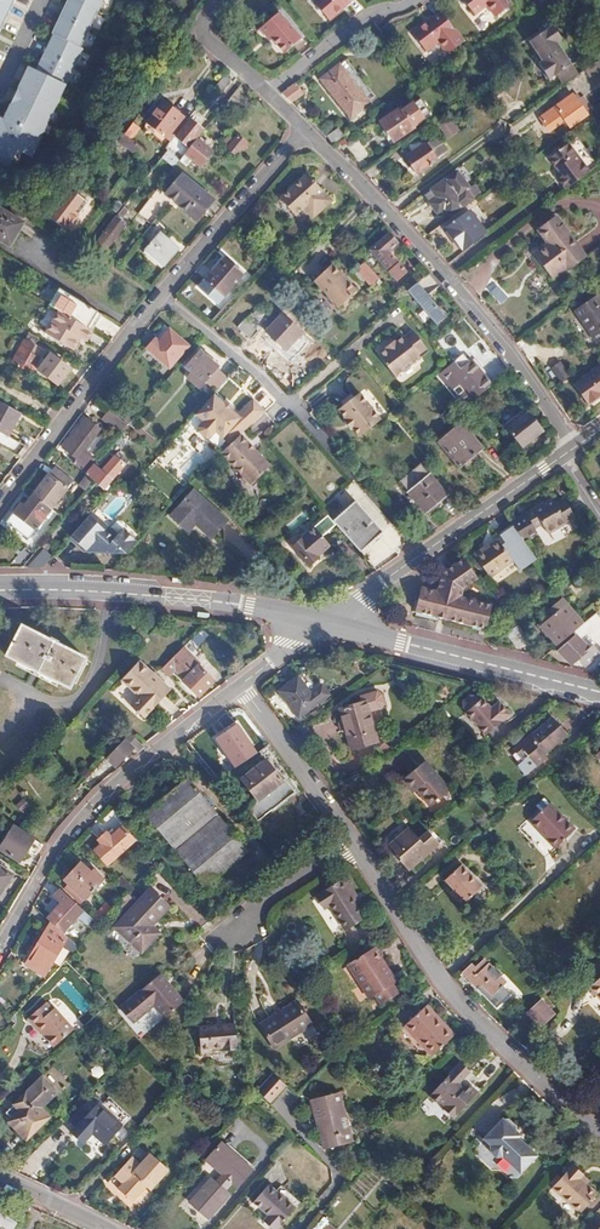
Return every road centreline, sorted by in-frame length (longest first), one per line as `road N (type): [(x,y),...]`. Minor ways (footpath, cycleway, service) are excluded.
road 1 (residential): [(306,132),(457,288),(571,448)]
road 2 (residential): [(358,849),(447,990),(599,1137)]
road 3 (residential): [(243,684),(109,783),(43,862),(0,942)]
road 4 (secondary): [(325,623),(207,600),(0,592)]
road 5 (residential): [(571,448),(325,623)]
road 6 (secondary): [(599,692),(325,623)]
road 7 (residential): [(0,505),(159,297)]
road 8 (residential): [(159,297),(262,376),(343,463)]
road 9 (residential): [(159,297),(306,132)]
road 10 (residential): [(243,684),(358,849)]
road 11 (residential): [(267,93),(376,12),(417,0)]
road 12 (residential): [(232,928),(358,849)]
road 13 (residential): [(223,0),(199,23),(200,34),(267,93)]

